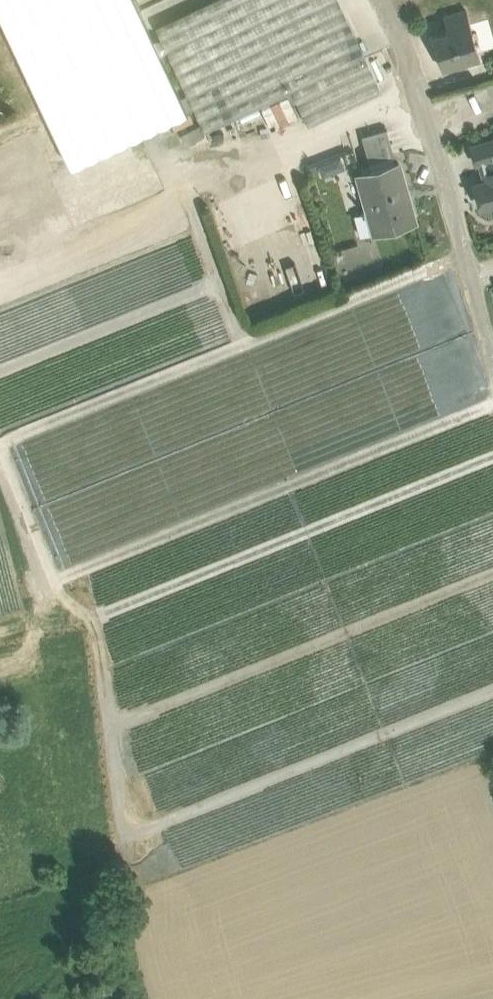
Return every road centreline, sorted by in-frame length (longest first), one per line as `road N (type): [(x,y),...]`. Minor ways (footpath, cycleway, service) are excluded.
road 1 (track): [(492,352),(407,54),(382,0)]

